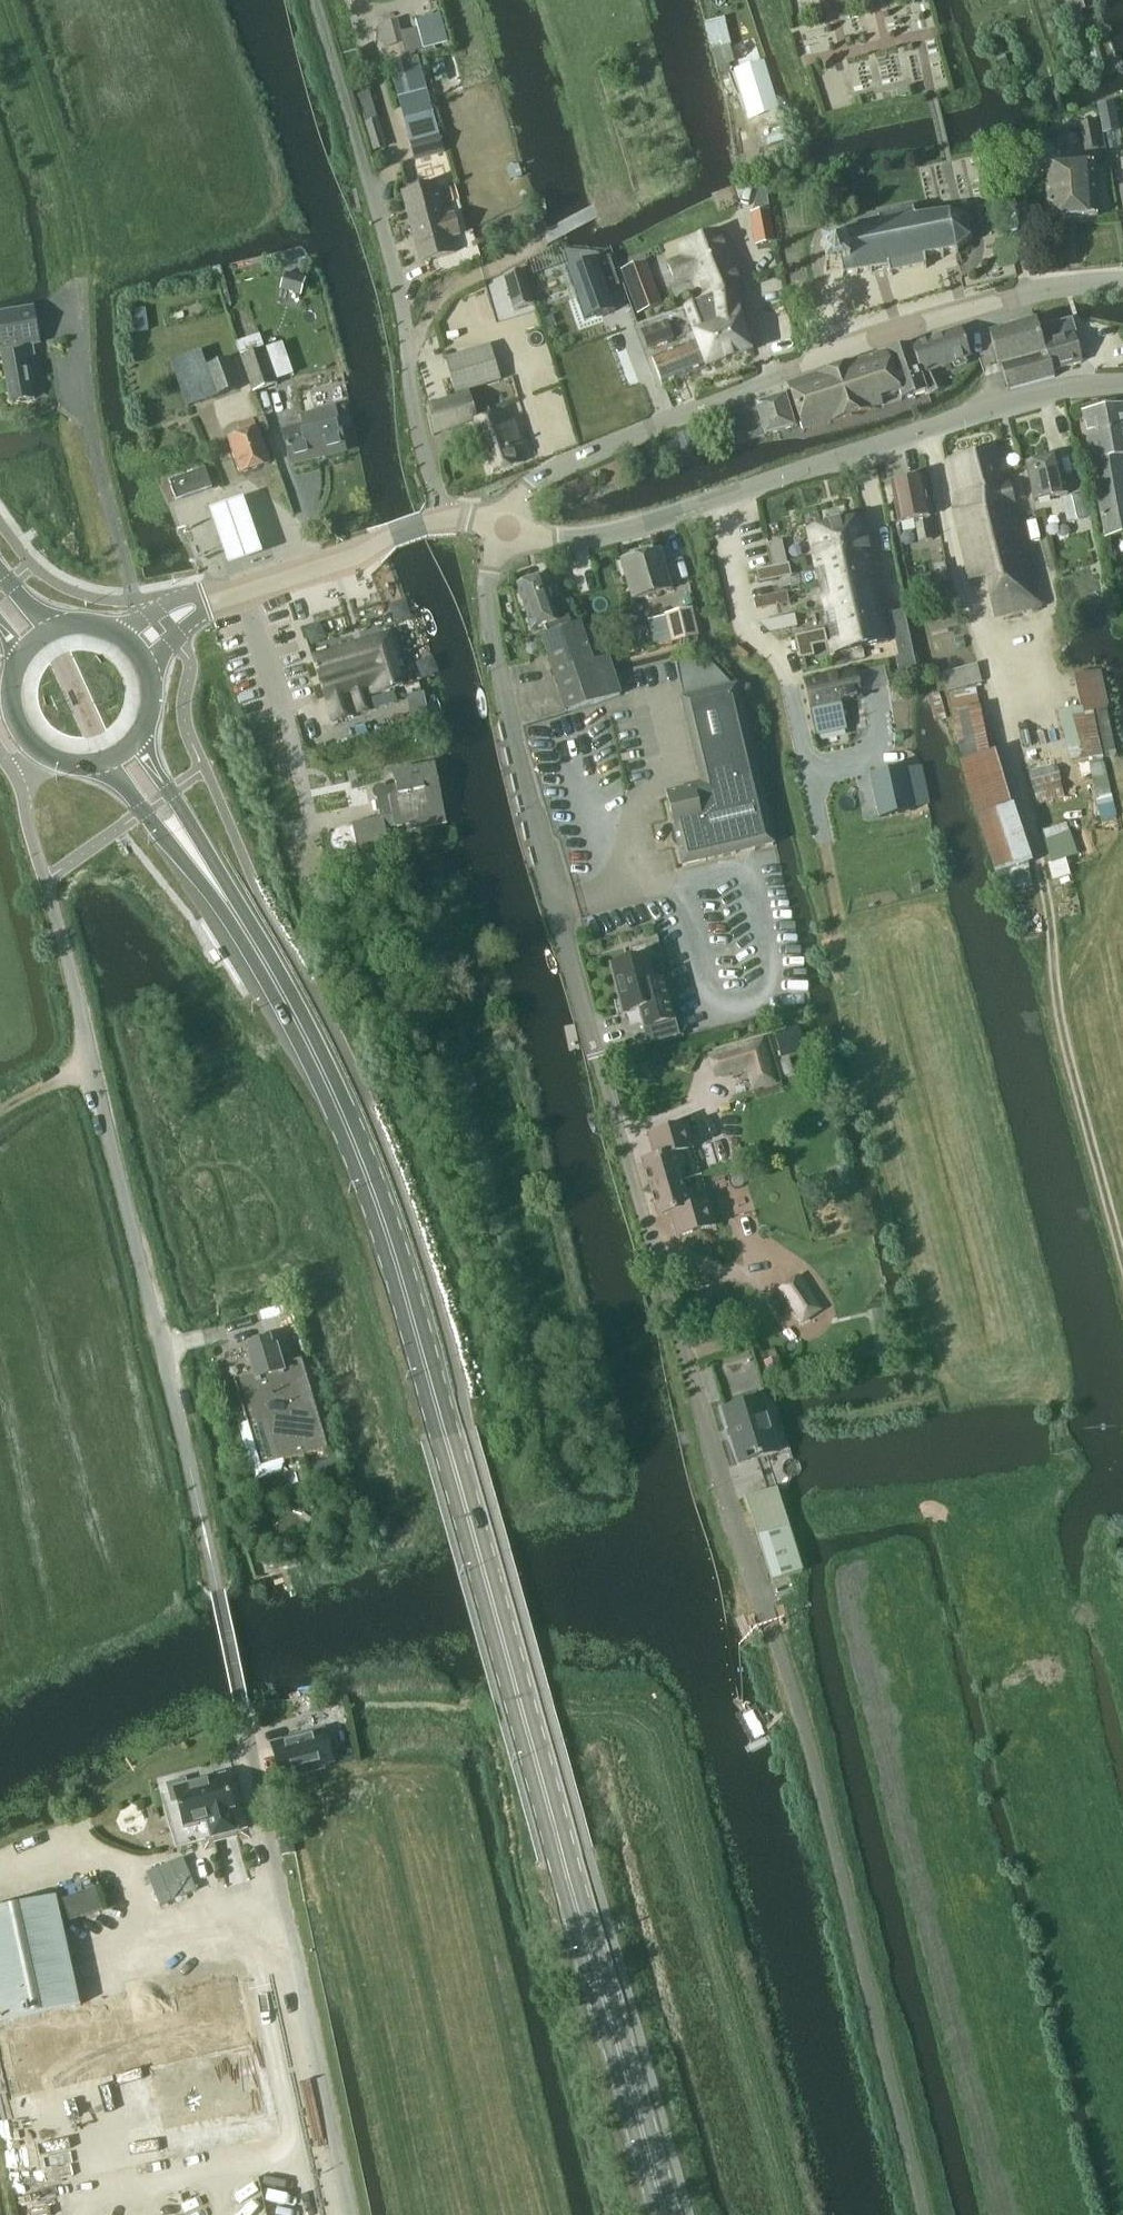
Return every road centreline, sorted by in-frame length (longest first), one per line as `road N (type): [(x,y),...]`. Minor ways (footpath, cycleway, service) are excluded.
road 1 (unclassified): [(923,2214),(815,1768),(554,905),(487,612),(487,578),(507,529)]
road 2 (primary): [(664,2214),(388,1244),(327,1080),(202,867)]
road 3 (unclassified): [(218,1594),(45,882)]
road 4 (unclassified): [(1122,286),(1055,287),(969,308),(670,418),(520,493),(507,529)]
road 5 (tertiary): [(507,529),(566,539),(631,527),(843,461),(995,401),(1122,382)]
road 6 (unclassified): [(446,520),(395,288),(313,0)]
road 7 (unclassified): [(353,2214),(245,1716)]
road 8 (tertiary): [(209,601),(446,520)]
road 9 (primary): [(202,867),(184,810),(139,737)]
road 10 (primary): [(106,762),(158,828),(202,867)]

